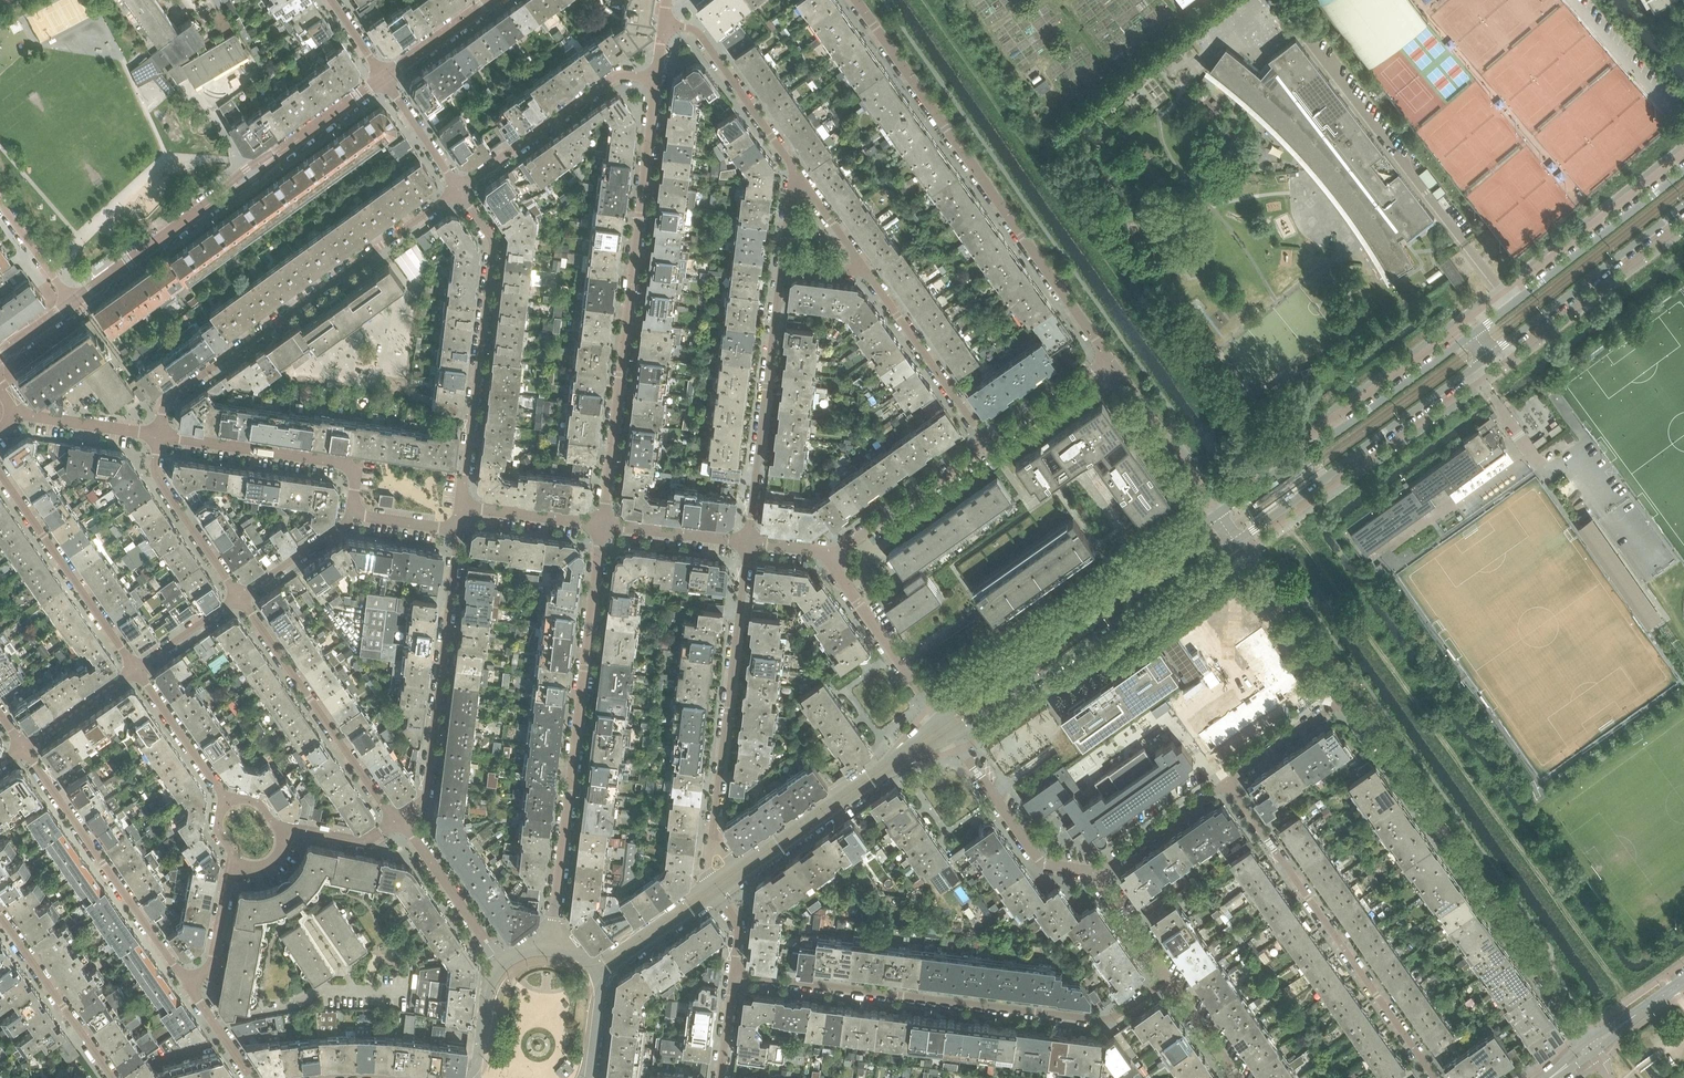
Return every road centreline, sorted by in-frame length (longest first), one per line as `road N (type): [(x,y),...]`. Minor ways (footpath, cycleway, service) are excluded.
road 1 (residential): [(603,525),(656,79)]
road 2 (residential): [(1168,980),(1104,1021),(734,976)]
road 3 (residential): [(1108,360),(857,0)]
road 4 (residential): [(1592,1047),(1347,698)]
road 5 (residential): [(551,944),(603,525)]
road 6 (residential): [(159,436),(164,407),(179,391),(458,190)]
road 7 (residential): [(71,303),(383,79)]
road 8 (residential): [(1437,1077),(1227,782)]
road 9 (residential): [(945,726),(972,723),(1002,705),(1239,541)]
road 10 (residential): [(1219,513),(988,681),(945,726)]
road 11 (residential): [(458,190),(493,250),(462,506)]
road 12 (residential): [(1239,541),(1488,357)]
road 13 (residential): [(1472,335),(1219,513)]
road 14 (residential): [(457,531),(426,791),(395,821)]
road 15 (residential): [(748,542),(713,833)]
road 16 (residential): [(187,985),(22,748)]
road 17 (residential): [(782,265),(748,542)]
road 18 (residential): [(395,821),(239,597)]
road 19 (residential): [(1683,171),(1472,335)]
road 20 (residential): [(945,726),(736,875)]
road 21 (residential): [(1488,357),(1683,206)]
road 22 (residential): [(356,516),(351,466),(159,436)]
road 23 (residential): [(0,473),(136,669)]
road 24 (residential): [(458,190),(608,80),(656,79)]
road 25 (residential): [(862,266),(989,445)]
road 26 (residential): [(1092,873),(1043,863),(945,726)]
road 27 (residential): [(664,25),(699,34),(801,176)]
road 28 (residential): [(945,726),(826,553)]
road 29 (residential): [(826,553),(841,550),(989,445)]
road 30 (residential): [(0,916),(111,1077)]
road 31 (residential): [(1347,698),(1239,541)]
road 32 (residential): [(1219,513),(1108,360)]
road 33 (residential): [(239,597),(158,479),(159,436)]
road 34 (residential): [(499,962),(395,821)]
road 35 (residential): [(1227,782),(1092,873)]
road 36 (residential): [(136,669),(228,801)]
road 37 (residential): [(1347,698),(1227,782)]
road 38 (residential): [(989,445),(1108,360)]
road 39 (residential): [(603,525),(748,542)]
road 40 (residential): [(356,516),(239,597)]
road 41 (residential): [(462,506),(603,525)]
road 42 (residential): [(159,436),(20,415)]
road 43 (residential): [(136,669),(22,748)]
road 44 (residential): [(234,860),(213,957),(187,985)]
road 45 (residential): [(712,891),(600,969)]
road 46 (residential): [(383,79),(493,0)]
road 47 (residential): [(383,79),(458,190)]
road 48 (residential): [(1168,980),(1092,873)]
road 49 (residential): [(239,597),(136,669)]
road 50 (residential): [(279,830),(359,841),(395,821)]
road 51 (residential): [(0,204),(71,303)]
road 52 (residential): [(1239,1077),(1168,980)]

